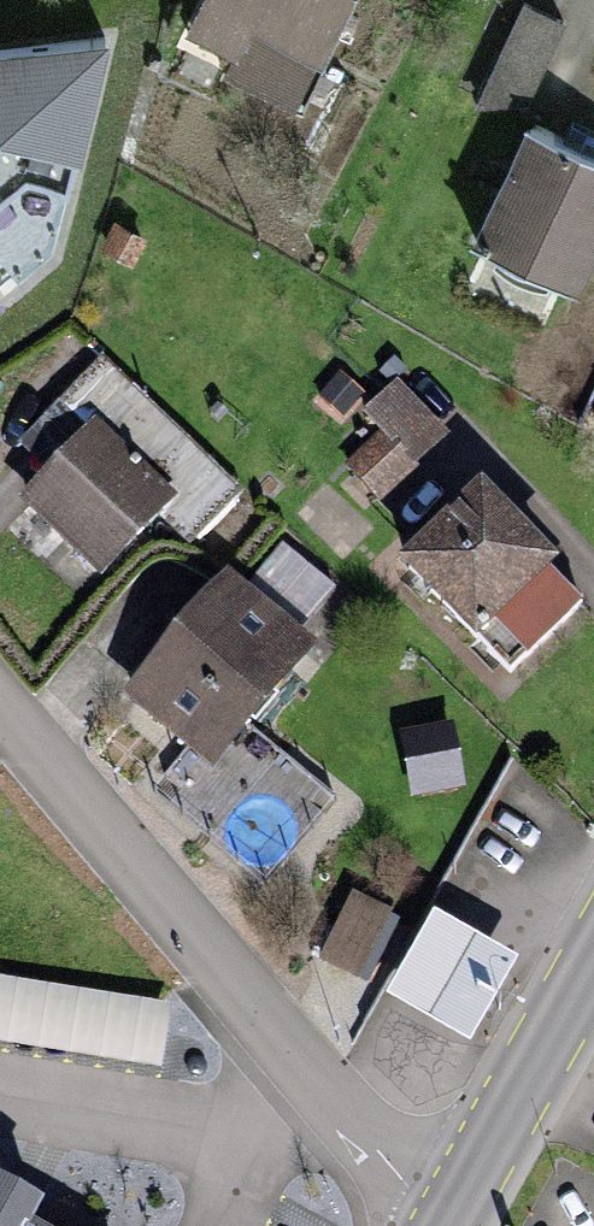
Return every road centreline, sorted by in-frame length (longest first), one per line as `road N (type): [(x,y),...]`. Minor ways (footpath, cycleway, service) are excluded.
road 1 (residential): [(322,1107),(0,713)]
road 2 (residential): [(0,1072),(322,1107)]
road 3 (primary): [(444,1225),(593,961)]
road 4 (residential): [(419,1225),(322,1107)]

